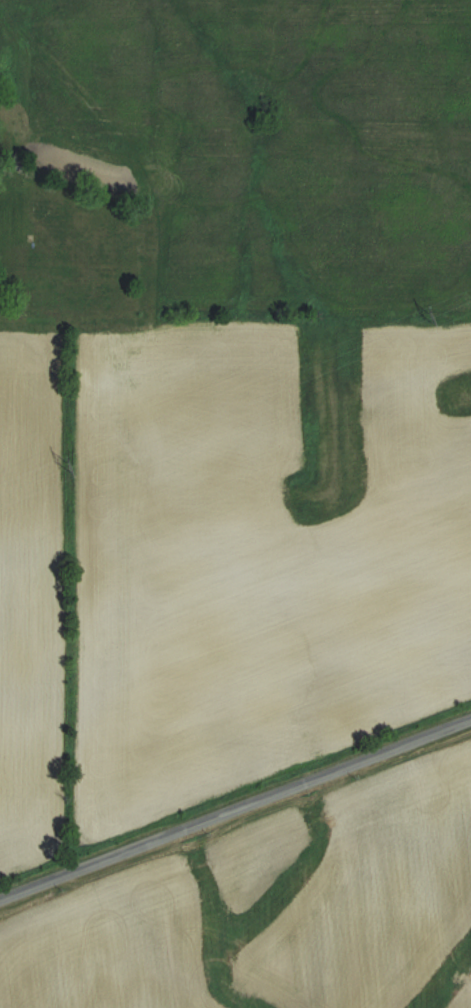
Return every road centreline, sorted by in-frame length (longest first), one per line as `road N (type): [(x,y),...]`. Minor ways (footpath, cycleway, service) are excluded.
road 1 (residential): [(0,886),(470,704)]

